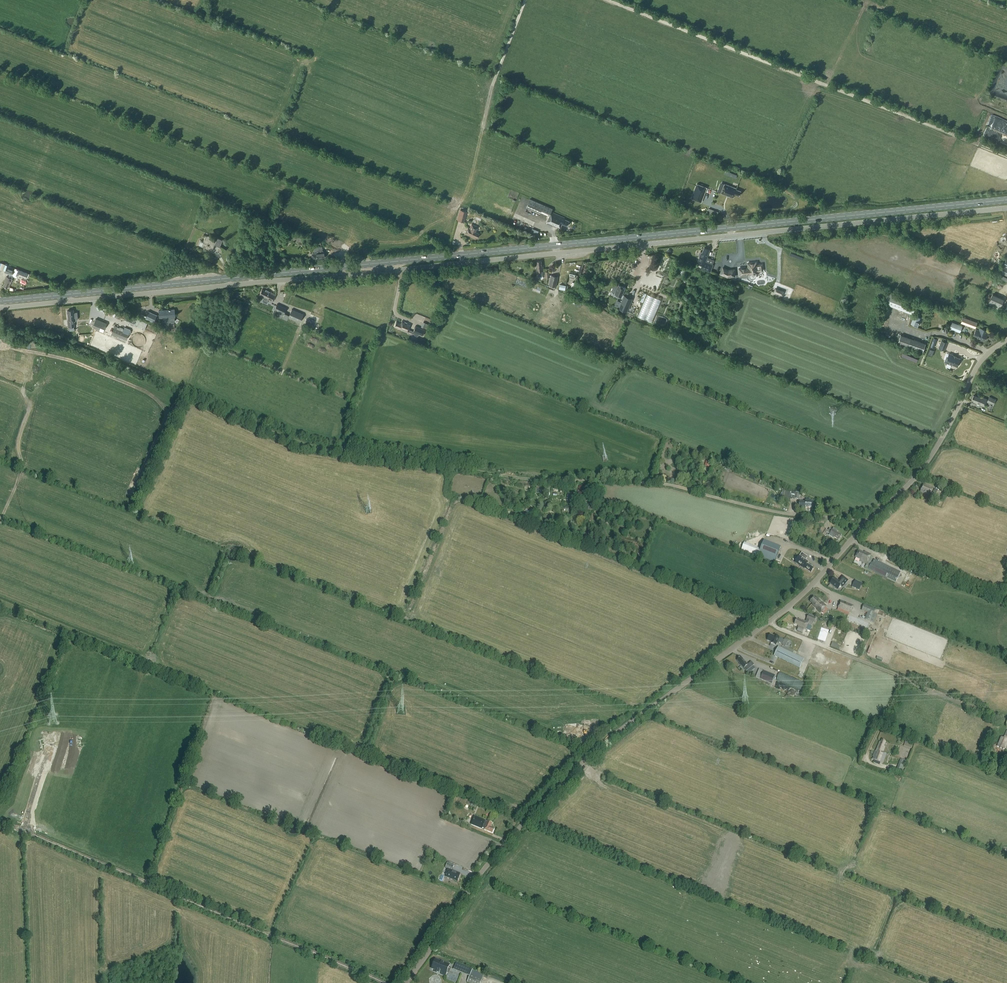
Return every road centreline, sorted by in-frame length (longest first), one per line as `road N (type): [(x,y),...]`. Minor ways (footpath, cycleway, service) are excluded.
road 1 (unclassified): [(404,982),(483,869),(580,763),(795,601),(909,483),(981,360),(1006,339)]
road 2 (primary): [(0,302),(556,247)]
road 3 (track): [(871,520),(798,515),(665,484),(534,479),(436,465)]
road 4 (unclassified): [(0,308),(280,281)]
road 5 (primary): [(731,227),(1006,200)]
road 6 (unclassified): [(732,236),(1006,209)]
road 7 (unclassified): [(556,254),(732,236)]
road 8 (primary): [(556,247),(731,227)]
road 9 (track): [(1006,718),(901,677),(879,731)]
road 10 (unclassified): [(403,269),(556,254)]
road 11 (track): [(901,677),(769,622)]
road 12 (unclassified): [(280,281),(403,269)]

